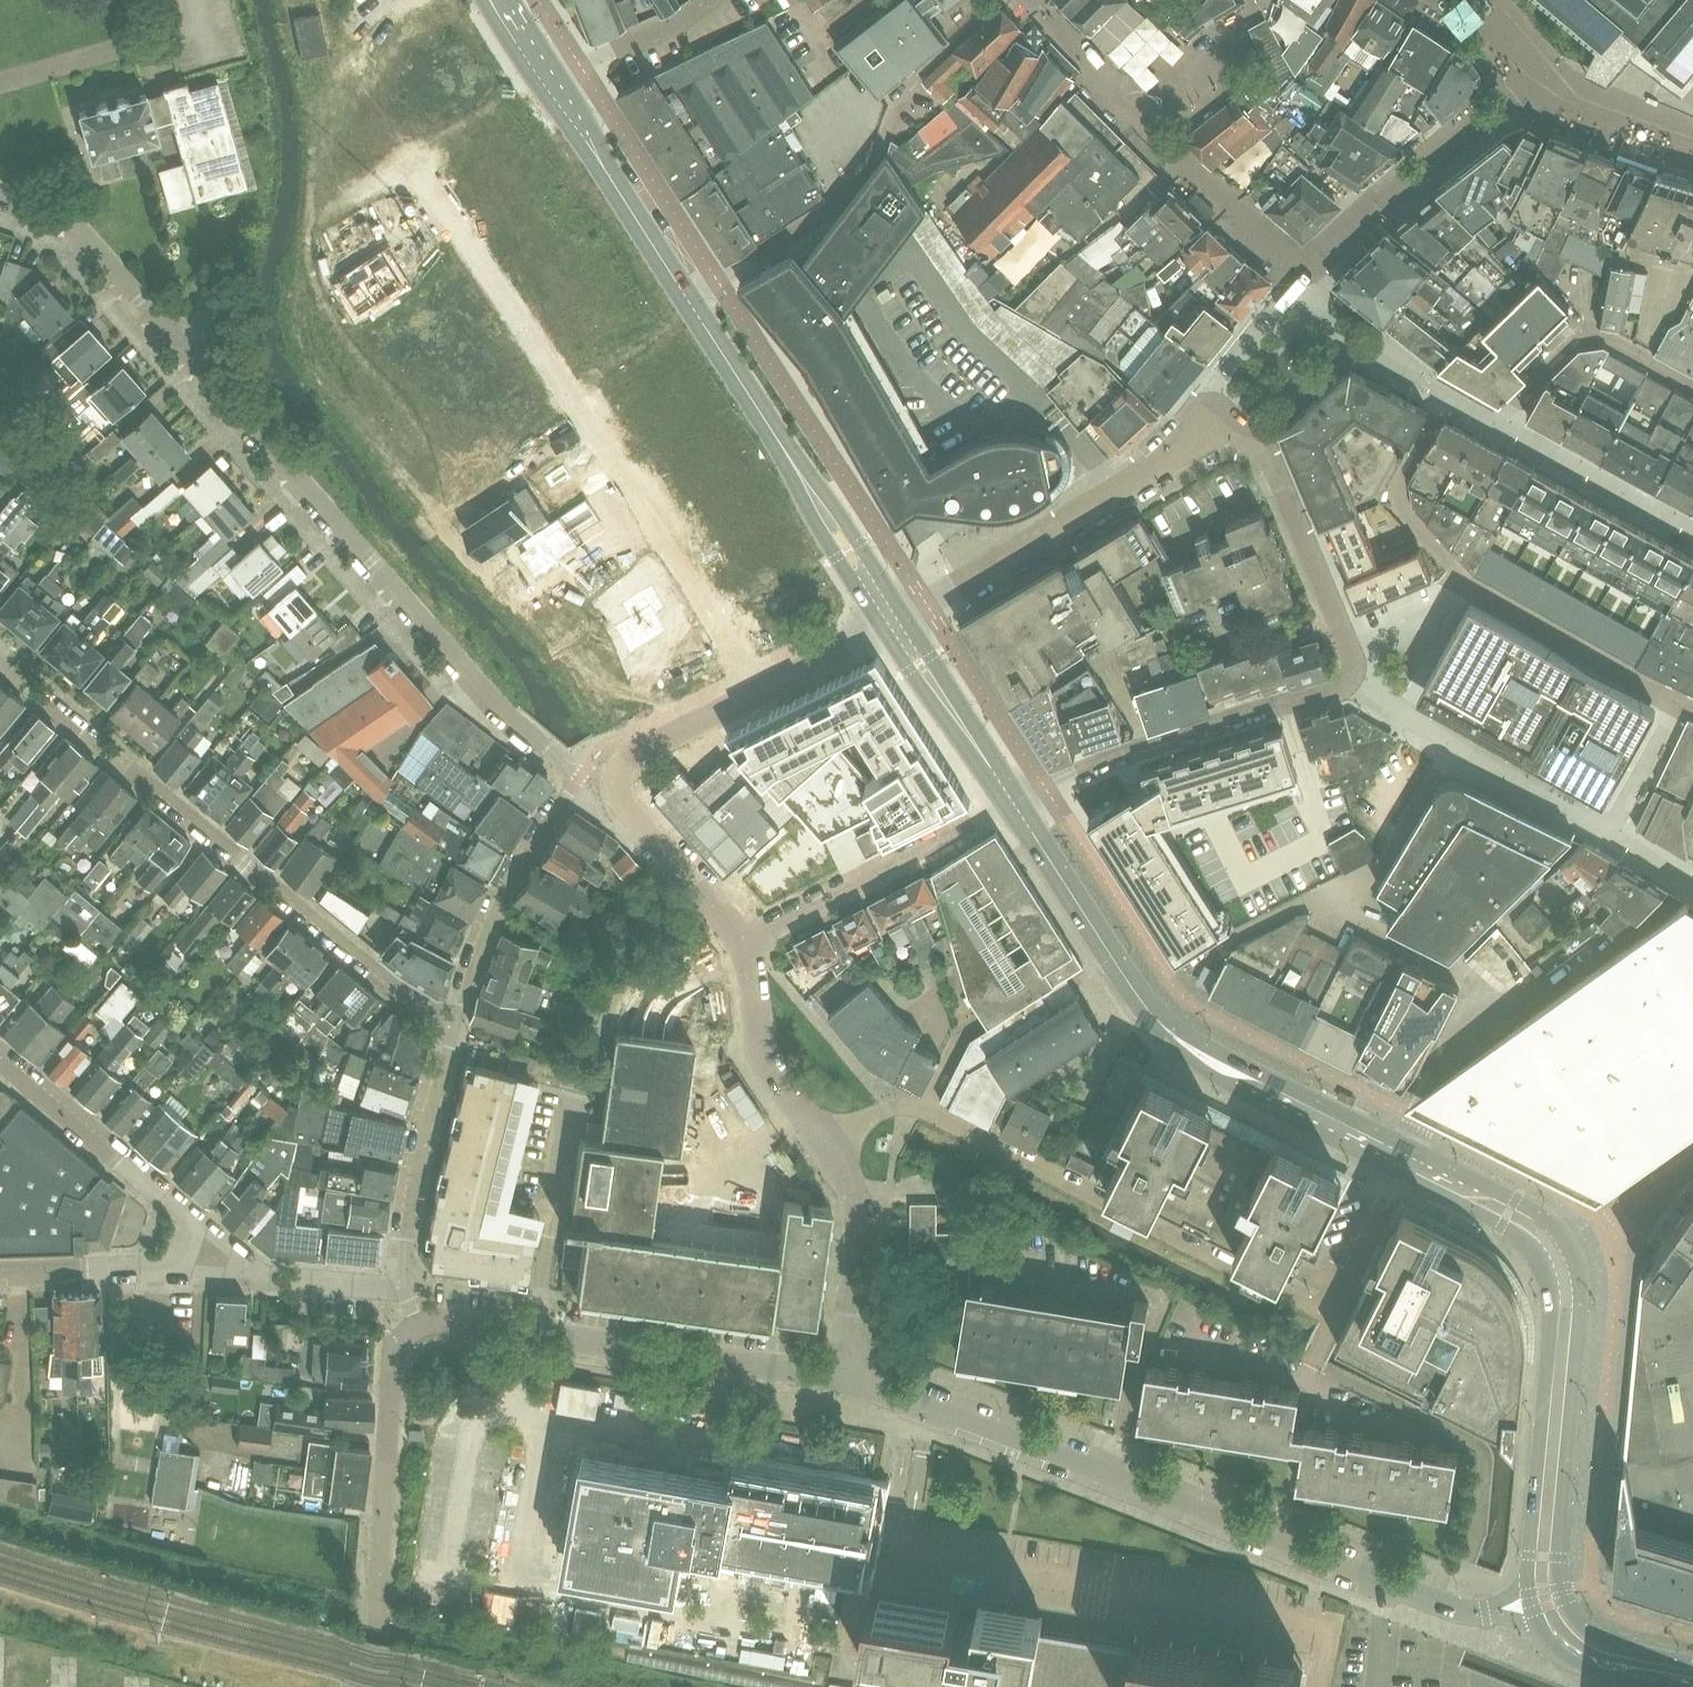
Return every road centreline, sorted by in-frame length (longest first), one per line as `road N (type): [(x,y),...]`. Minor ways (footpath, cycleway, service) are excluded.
road 1 (secondary): [(1692,1663),(1592,1635),(1574,1618),(1562,1587),(1582,1295),(1565,1236),(1531,1206),(1211,1045),(1122,969)]
road 2 (residential): [(417,0),(325,102),(313,160),(314,280),(340,333),(416,422),(442,511),(469,557),(499,581),(572,607),(607,638),(629,692),(649,702)]
road 3 (secondary): [(1122,969),(1176,1057),(1507,1226),(1537,1252),(1553,1300),(1530,1554),(1534,1604)]
road 4 (unclassified): [(0,191),(79,228),(483,686),(585,771)]
road 5 (unclassified): [(1534,1604),(1473,1613),(1439,1606),(844,1376)]
road 6 (secondary): [(898,622),(557,84)]
road 7 (residential): [(759,692),(417,164)]
road 8 (residential): [(0,655),(455,1030)]
road 9 (unclassified): [(1183,964),(1378,866),(1450,743),(1351,677)]
road 10 (residential): [(844,1376),(859,1260),(855,1190),(844,1164),(768,1070),(744,939)]
road 11 (unclassified): [(844,1376),(443,1318),(421,1325)]
road 12 (unclassified): [(898,622),(1155,468),(1202,410)]
road 13 (unclassified): [(364,1686),(381,1578),(394,1355),(421,1325)]
road 14 (unclassified): [(1351,677),(1081,768),(1015,800)]
road 15 (unclassified): [(1351,677),(1353,657),(1274,465),(1253,440),(1202,410)]
road 16 (residential): [(1015,800),(744,939)]
road 17 (residential): [(585,771),(509,882),(455,1030)]
road 18 (residential): [(0,1059),(178,1212),(202,1251)]
road 19 (residential): [(455,1030),(404,1236),(406,1289)]
road 20 (secondary): [(1015,800),(898,622)]
road 21 (residential): [(406,1289),(297,1281),(202,1251)]
road 22 (residential): [(202,1251),(155,1266),(0,1271)]
road 23 (secondary): [(1122,969),(1015,800)]
road 24 (residential): [(557,84),(706,0)]
road 25 (unclassified): [(619,778),(638,751),(759,692)]
road 26 (secondary): [(1534,1604),(1546,1633),(1572,1658),(1665,1686)]
road 27 (unclassified): [(759,692),(898,622)]
road 28 (unclassified): [(709,895),(626,807),(619,778)]

